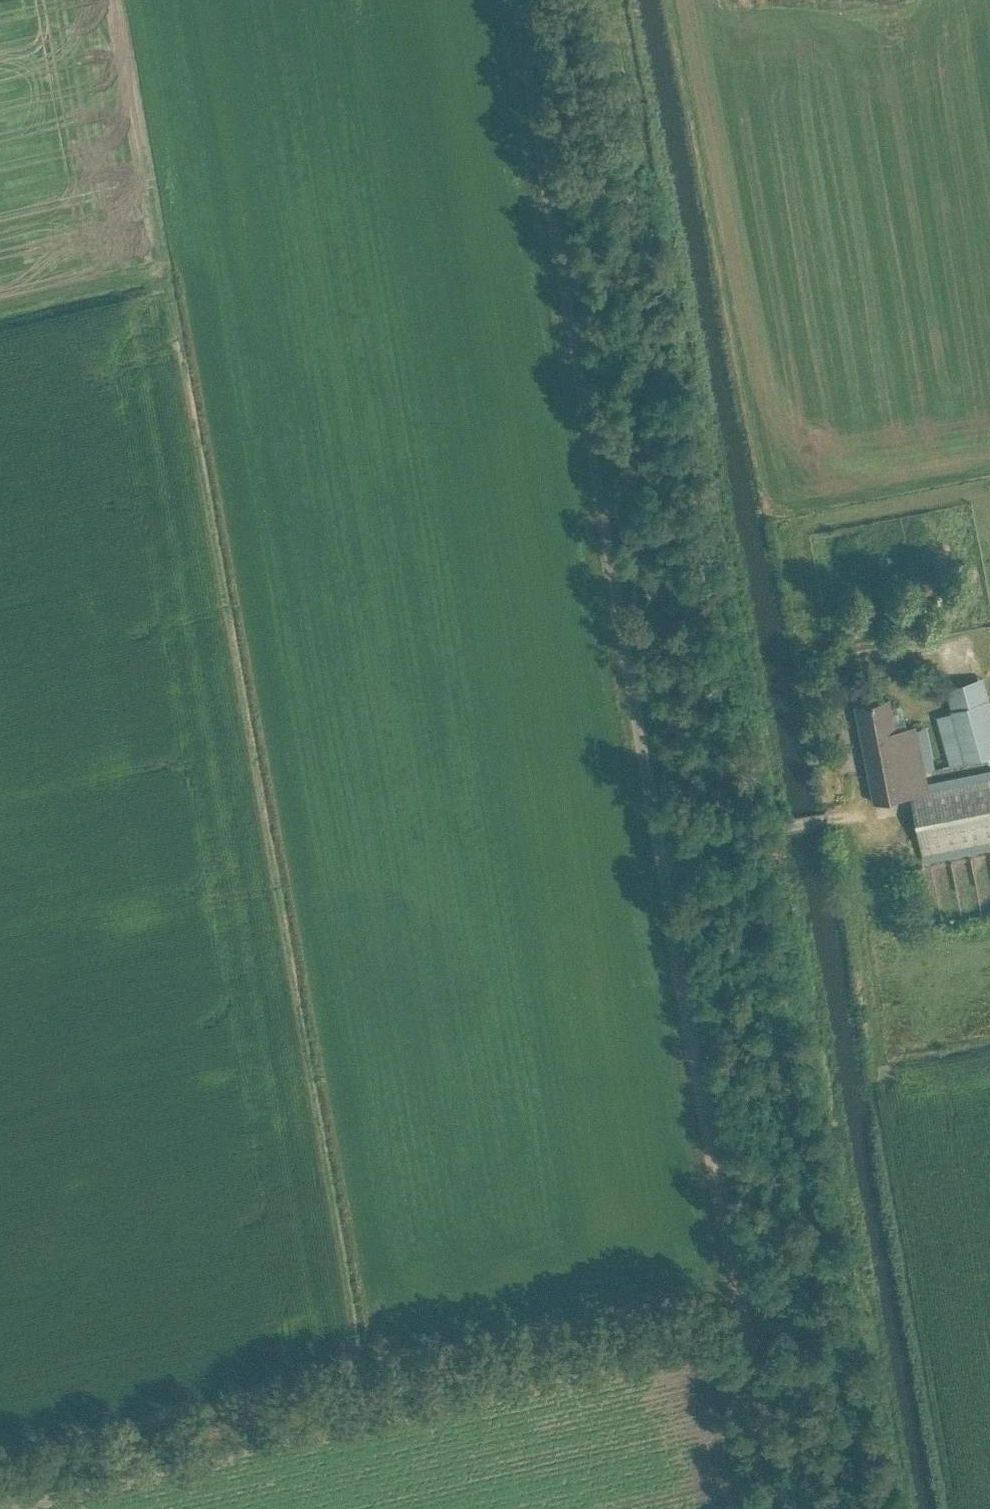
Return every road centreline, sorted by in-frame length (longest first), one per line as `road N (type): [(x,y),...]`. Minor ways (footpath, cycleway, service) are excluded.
road 1 (unclassified): [(771,828),(660,847),(514,0)]
road 2 (track): [(743,1299),(0,1465)]
road 3 (track): [(660,847),(784,1508)]

